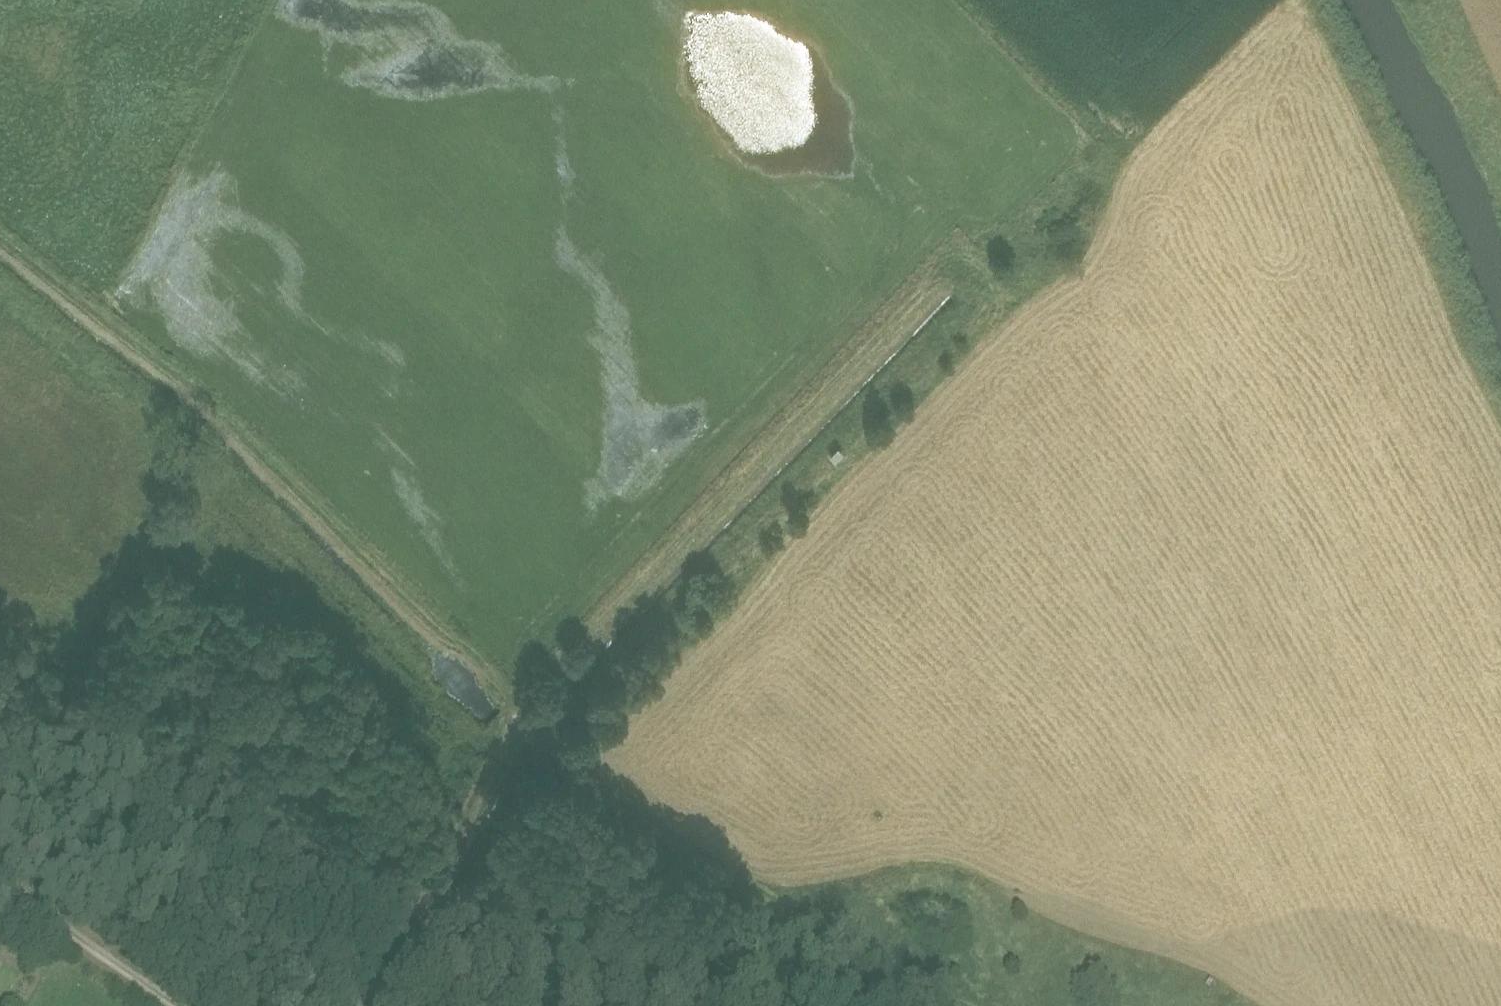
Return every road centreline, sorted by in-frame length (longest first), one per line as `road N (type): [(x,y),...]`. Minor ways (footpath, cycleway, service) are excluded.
road 1 (track): [(187,1005),(0,873)]

